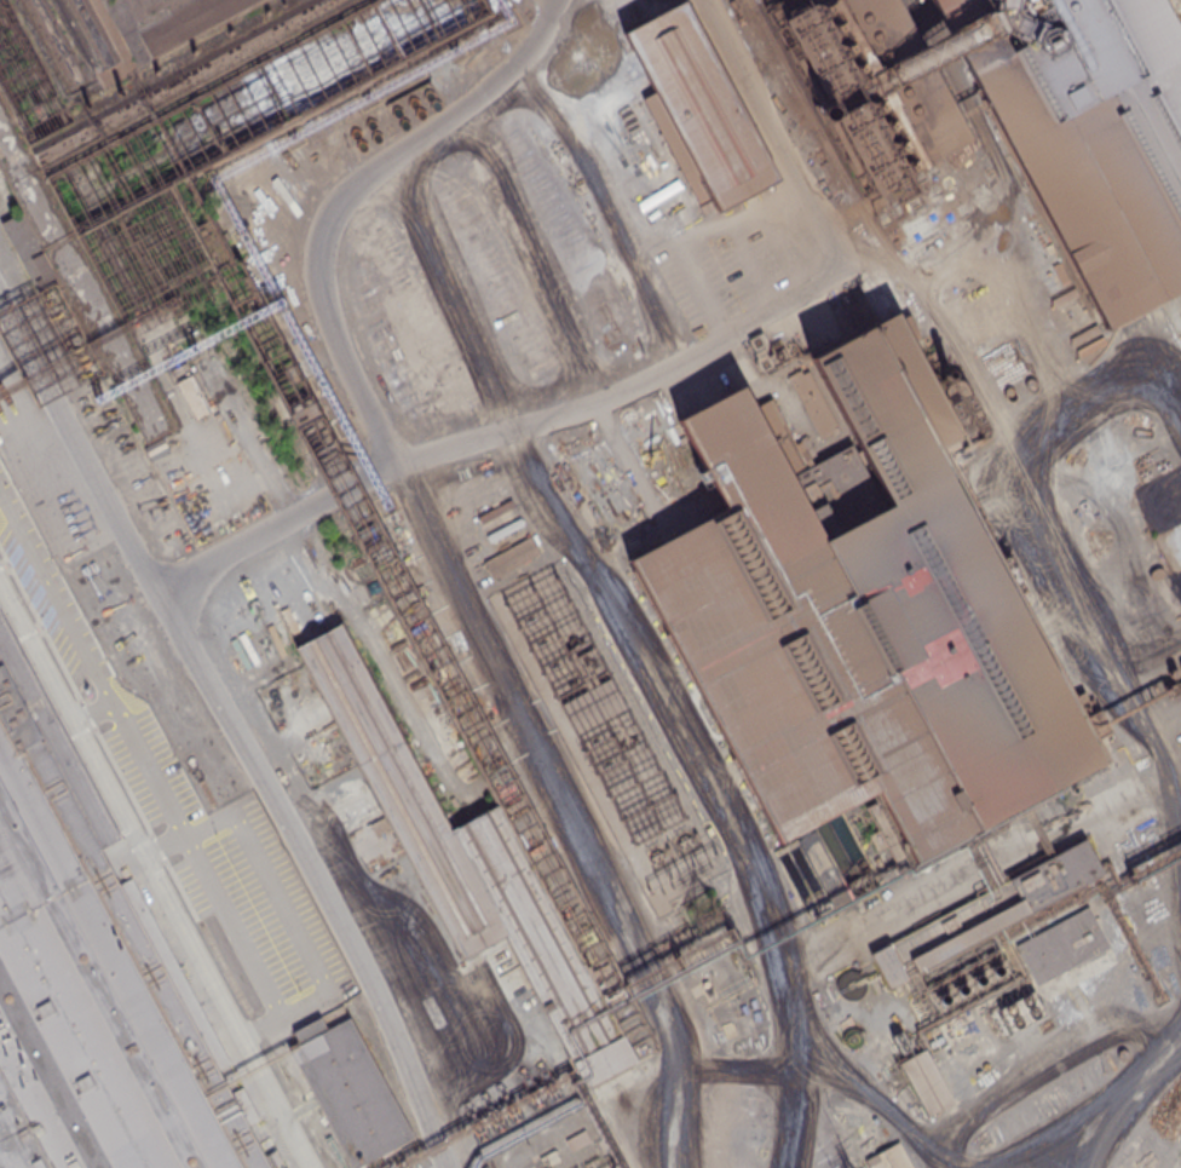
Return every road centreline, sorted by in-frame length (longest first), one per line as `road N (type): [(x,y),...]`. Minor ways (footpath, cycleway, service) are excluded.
road 1 (track): [(782,1167),(790,1097),(787,1013),(771,926),(509,443),(492,116),(543,27)]
road 2 (track): [(680,1167),(674,1042),(656,984),(403,467)]
road 3 (track): [(1180,842),(1010,512),(1003,482),(1027,437),(1102,374),(1176,333),(1158,306)]
road 4 (track): [(512,87),(684,351)]
road 5 (track): [(1154,1065),(1136,1025),(1122,1014),(1088,1023),(978,1106),(943,1167)]
road 6 (track): [(848,265),(900,293),(987,380),(1027,437)]
road 7 (track): [(1102,374),(1180,472)]

